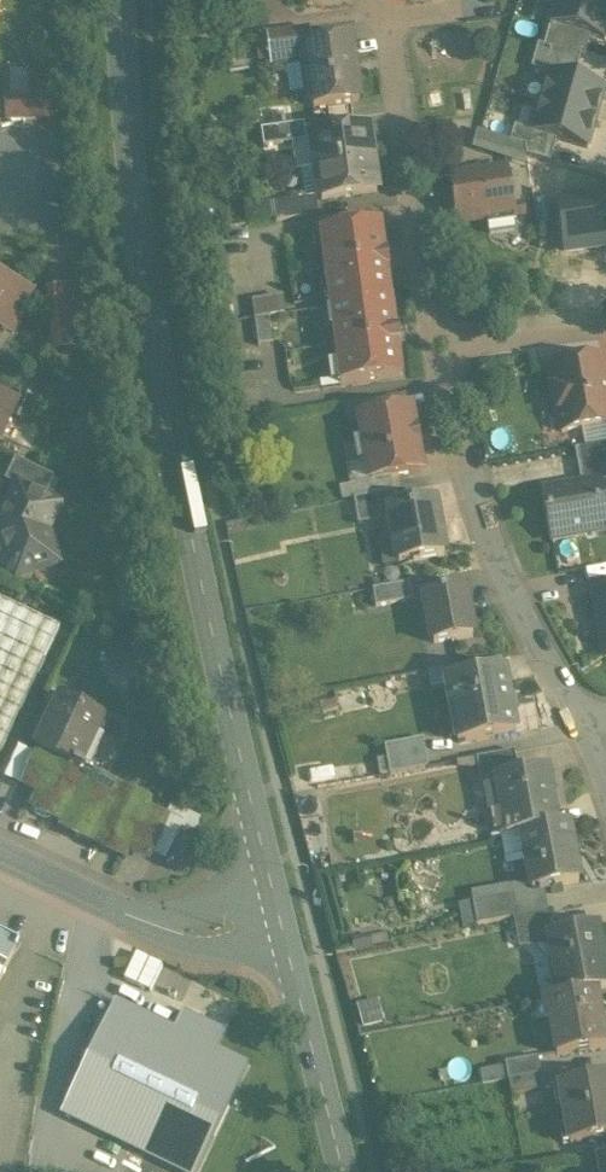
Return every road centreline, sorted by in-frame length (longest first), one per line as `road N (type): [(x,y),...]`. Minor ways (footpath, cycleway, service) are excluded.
road 1 (tertiary): [(287,911),(186,433),(134,130),(128,0)]
road 2 (residential): [(439,344),(393,28)]
road 3 (residential): [(287,911),(200,926),(154,921),(0,848)]
road 4 (residential): [(585,725),(473,478)]
road 5 (tertiary): [(348,1171),(287,911)]
road 6 (residential): [(439,344),(605,324)]
road 7 (residential): [(473,478),(439,344)]

